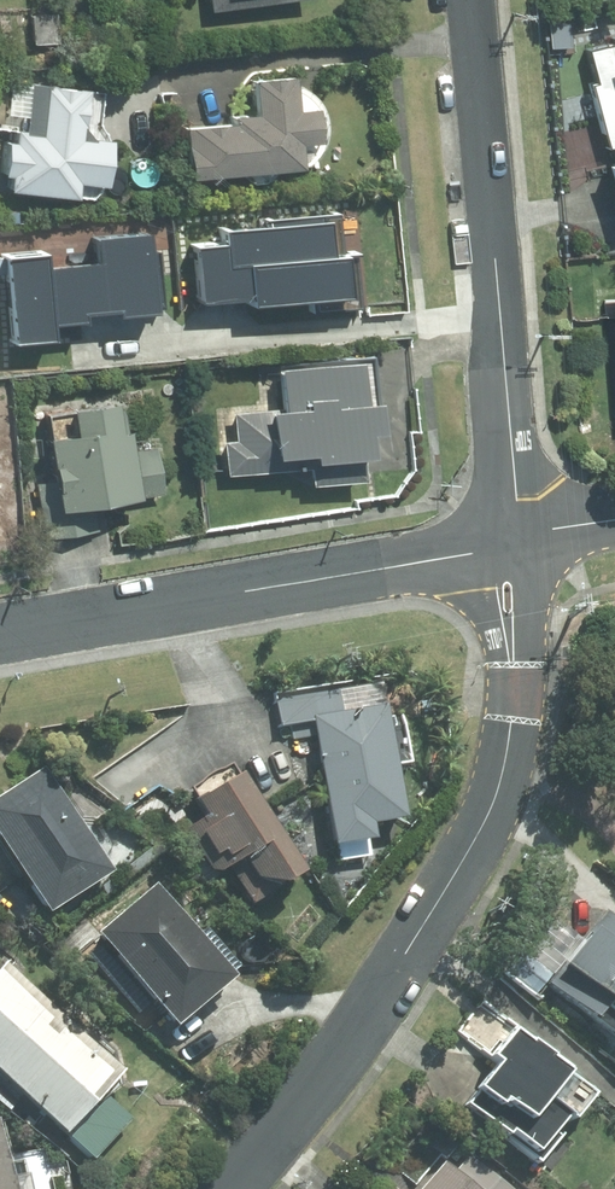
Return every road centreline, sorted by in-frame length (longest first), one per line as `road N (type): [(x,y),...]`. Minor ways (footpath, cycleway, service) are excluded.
road 1 (residential): [(215,1188),(368,994),(486,812),(515,698),(506,542)]
road 2 (residential): [(463,0),(506,542)]
road 3 (residential): [(0,632),(506,542)]

